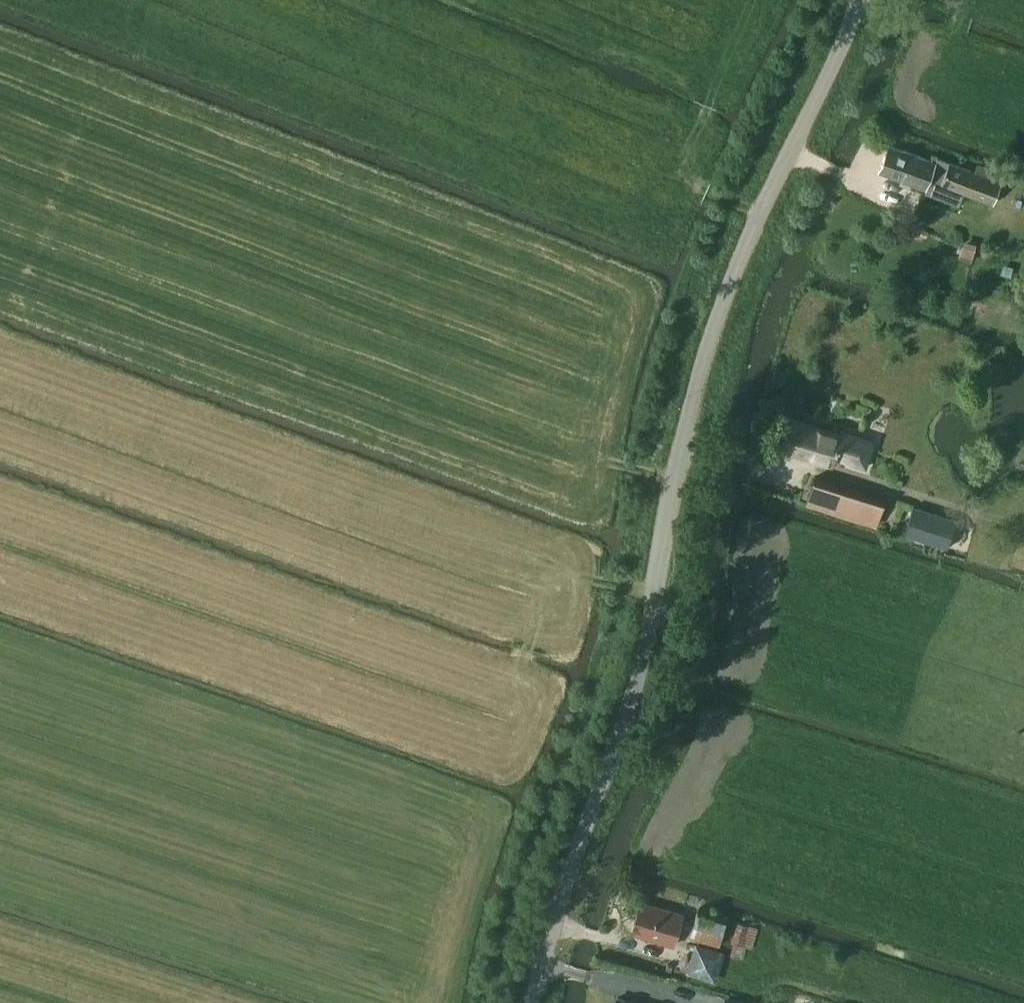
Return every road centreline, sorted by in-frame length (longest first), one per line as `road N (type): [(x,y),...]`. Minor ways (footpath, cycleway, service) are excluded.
road 1 (unclassified): [(535,1002),(647,643),(707,348),(860,0)]

